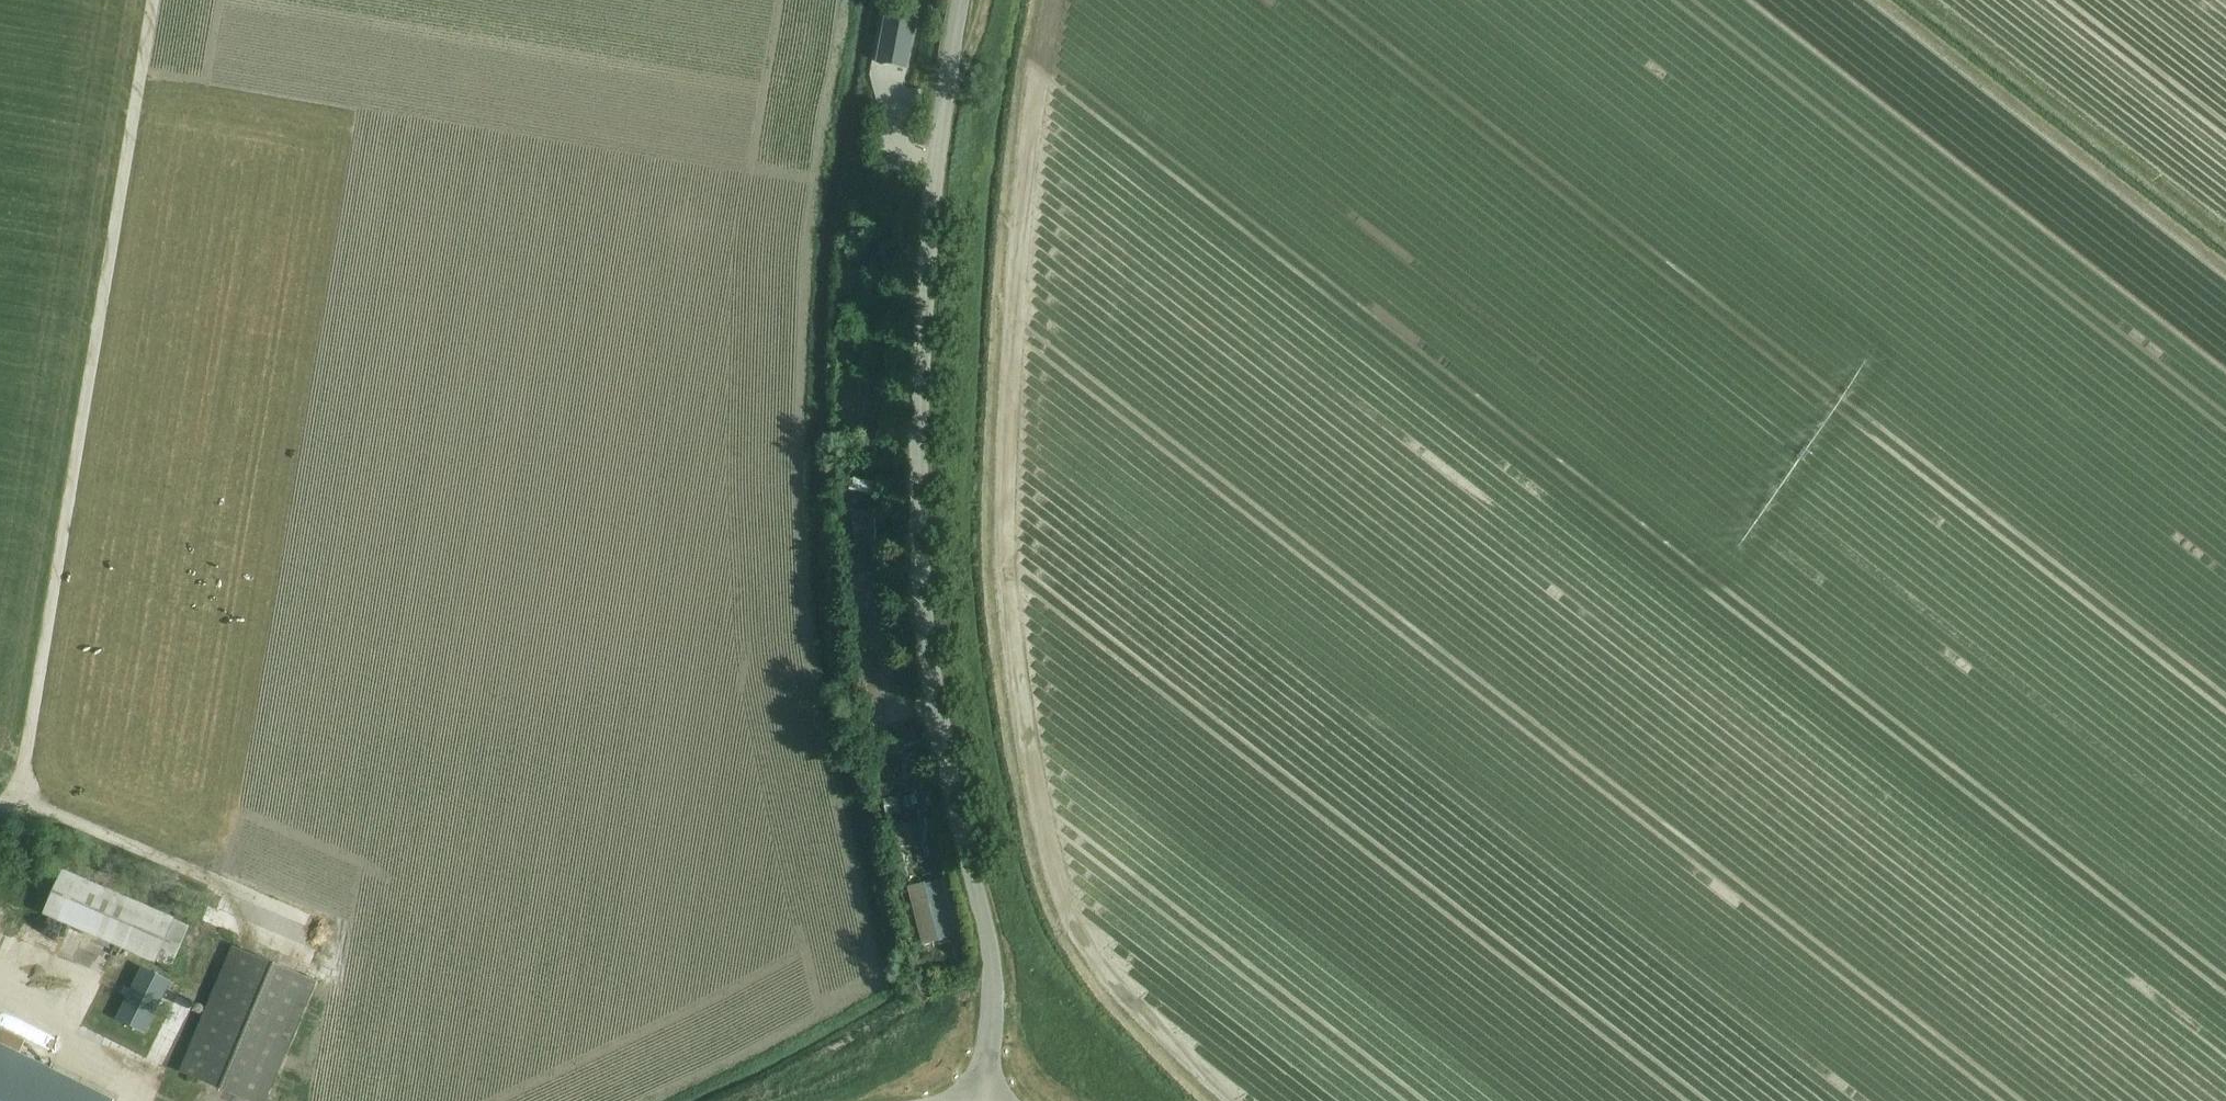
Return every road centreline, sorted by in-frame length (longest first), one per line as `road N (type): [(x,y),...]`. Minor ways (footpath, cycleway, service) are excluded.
road 1 (unclassified): [(984,1100),(995,960),(934,671),(921,515),(944,123),(966,0)]
road 2 (track): [(0,809),(22,802),(157,0)]

